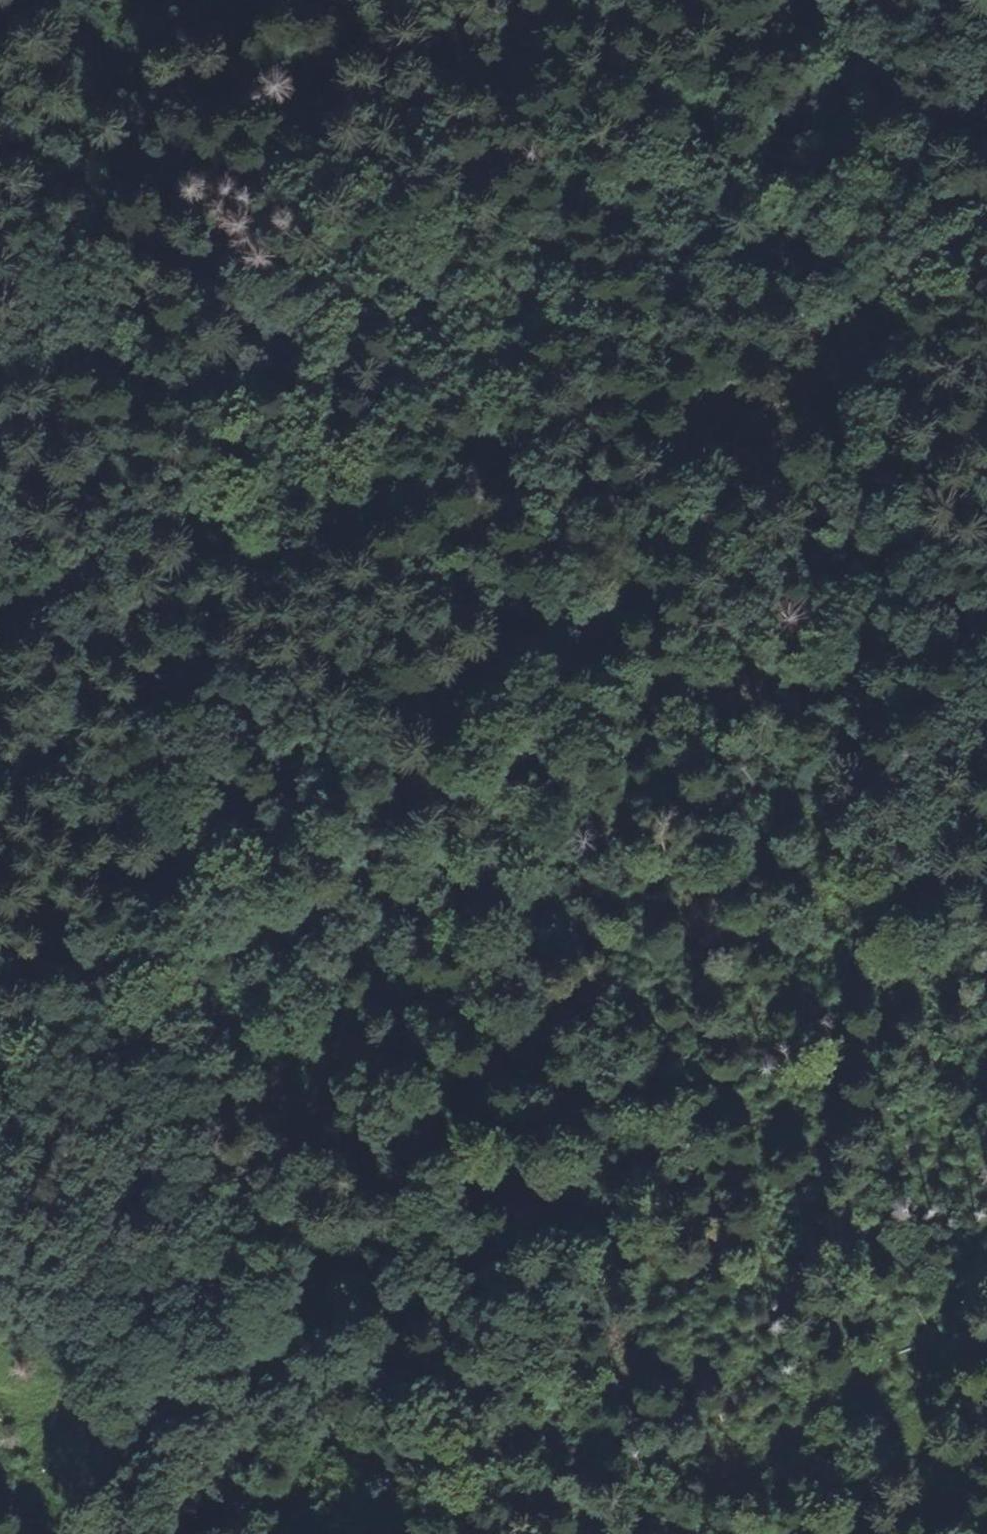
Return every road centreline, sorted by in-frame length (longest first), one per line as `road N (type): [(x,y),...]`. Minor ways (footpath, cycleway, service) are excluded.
road 1 (track): [(986,1242),(863,1363),(763,1388),(725,1415),(678,1505),(676,1533)]

